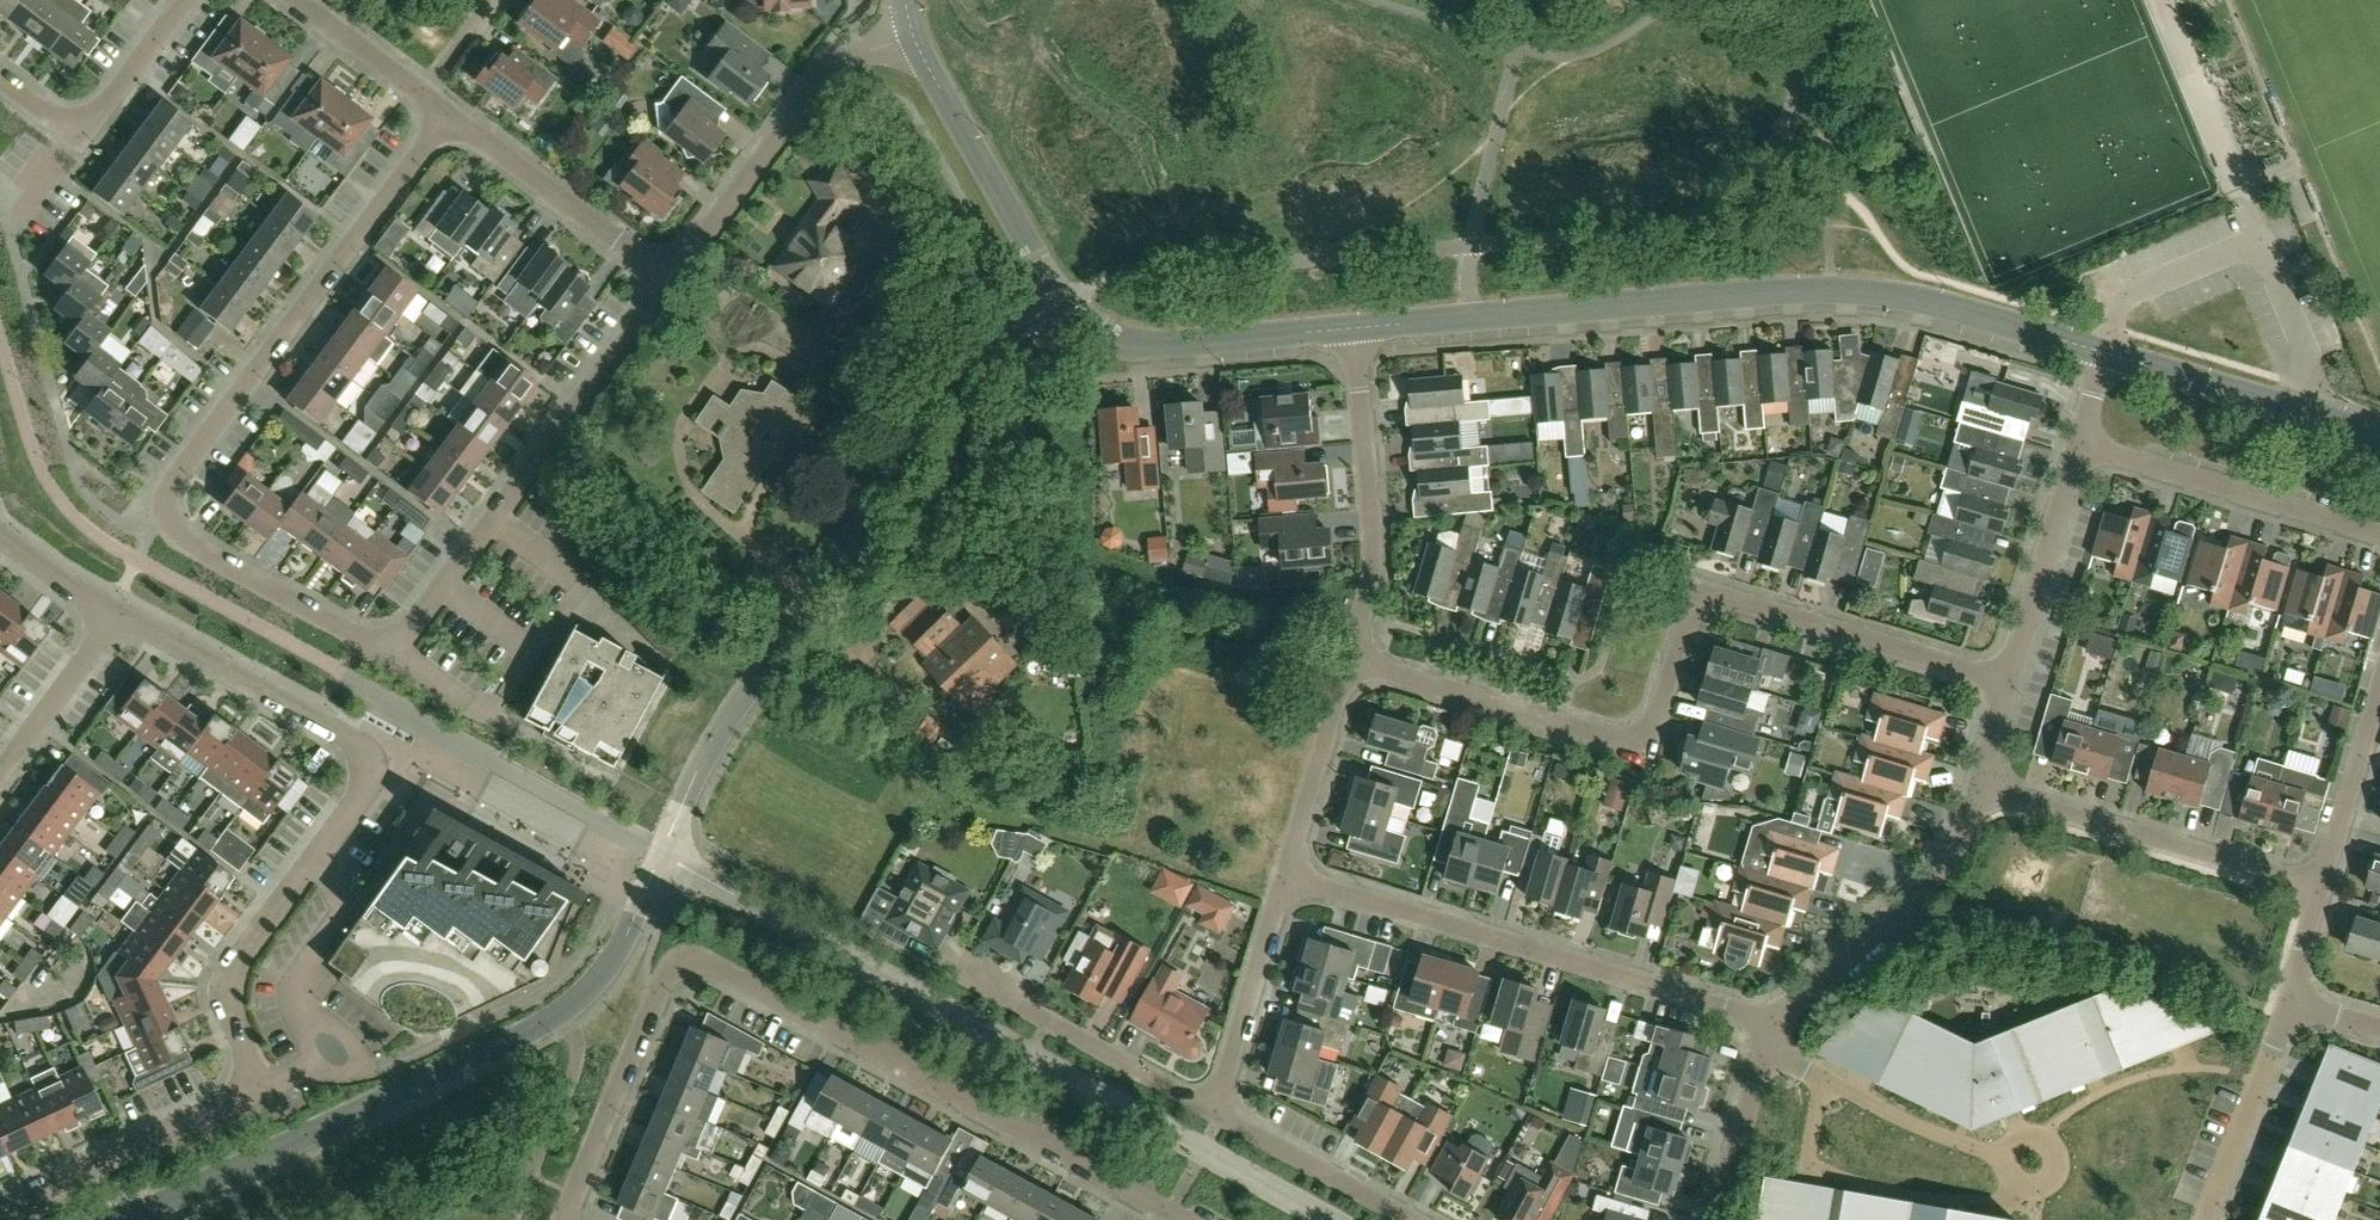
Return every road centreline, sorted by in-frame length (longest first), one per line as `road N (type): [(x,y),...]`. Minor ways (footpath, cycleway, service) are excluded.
road 1 (unclassified): [(127,1219),(528,1032),(599,980),(620,952),(708,751),(962,379),(1065,298)]
road 2 (residential): [(0,1214),(239,1098),(251,1073),(233,1026),(229,987),(368,778),(361,749),(345,736),(118,616)]
road 3 (residential): [(1184,1219),(778,999),(710,966),(687,965),(670,980),(567,1219)]
road 4 (residential): [(2007,684),(1724,597),(1702,601),(1688,619),(1655,731),(1644,741),(1625,742),(1351,661)]
road 5 (residential): [(398,641),(372,644),(173,538),(160,511),(169,484),(449,116)]
road 6 (tertiary): [(2106,357),(1902,297),(1832,289),(1353,329)]
road 7 (residential): [(1770,1034),(1752,1016),(1285,876)]
road 8 (residential): [(398,641),(675,282)]
road 9 (residential): [(2321,883),(1979,782)]
road 10 (residential): [(675,282),(836,65),(909,30)]
road 11 (residential): [(1351,661),(1375,559),(1353,329)]
road 12 (residential): [(1770,1034),(1952,862),(1979,782)]
road 13 (residential): [(2379,535),(2081,444)]
road 14 (tertiary): [(1065,298),(909,30)]
road 15 (tertiary): [(1353,329),(1137,349),(1102,339),(1065,298)]
road 16 (tertiary): [(2379,434),(2106,357)]
road 17 (residential): [(675,282),(449,116)]
road 18 (residential): [(1211,1111),(967,978)]
road 19 (residential): [(2007,684),(2081,444)]
road 20 (residential): [(1211,1111),(1285,876)]
road 21 (residential): [(2290,1001),(2205,1219)]
road 22 (residential): [(1410,1219),(1211,1111)]
road 23 (residential): [(1285,876),(1351,661)]
road 24 (residential): [(2321,883),(2379,685)]
road 25 (residential): [(0,773),(118,616)]
road 26 (residential): [(1715,1219),(1770,1034)]
road 27 (residential): [(75,131),(87,130),(186,0)]
road 28 (residential): [(421,93),(295,0)]
road 29 (residential): [(118,616),(0,538)]
road 30 (residential): [(2290,1001),(2321,883)]

